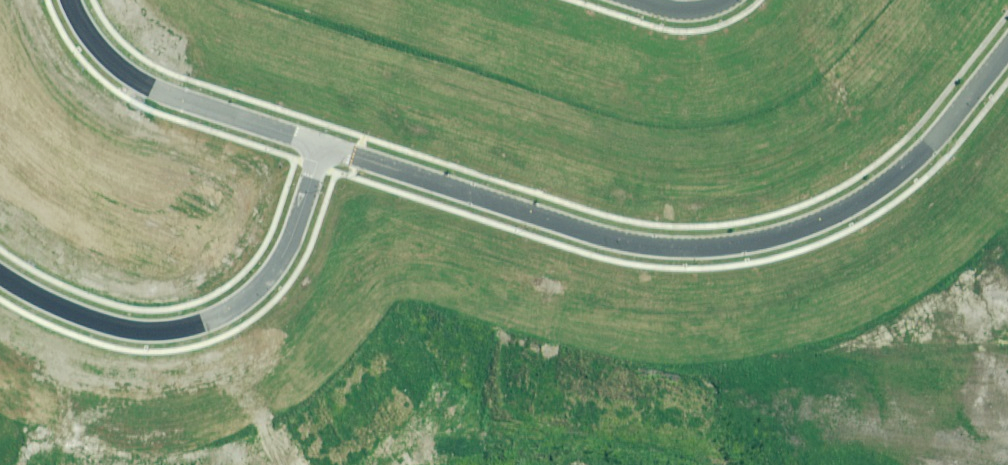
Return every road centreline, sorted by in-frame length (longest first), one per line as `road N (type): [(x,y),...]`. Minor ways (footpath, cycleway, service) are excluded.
road 1 (residential): [(1007,47),(939,133),(851,207),(741,244),(643,247),(320,147)]
road 2 (residential): [(0,274),(99,322),(150,331),(221,314),(272,274),(287,250),(320,147)]
road 3 (residential): [(320,147),(140,81),(103,51),(69,0)]

